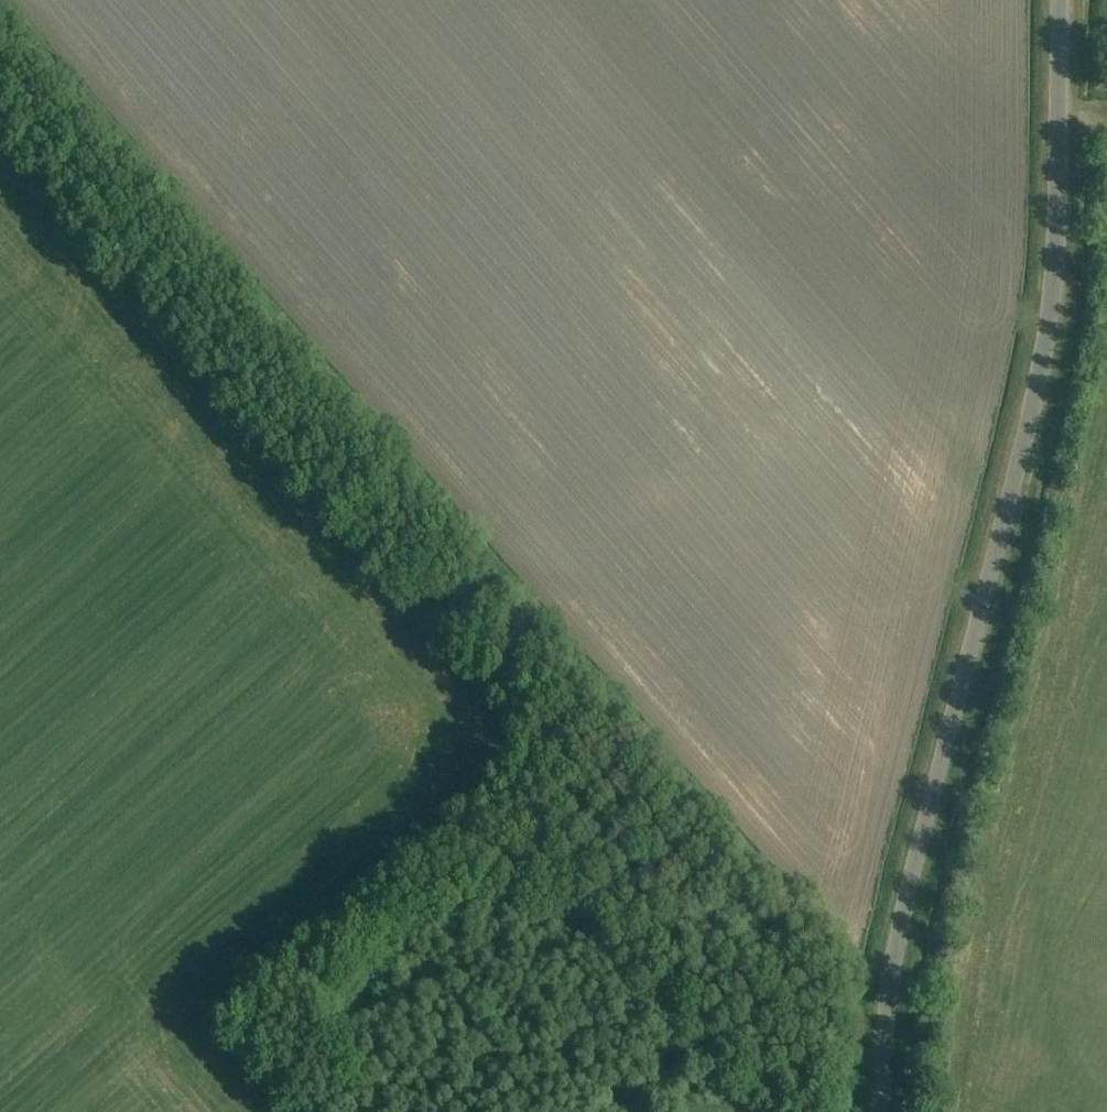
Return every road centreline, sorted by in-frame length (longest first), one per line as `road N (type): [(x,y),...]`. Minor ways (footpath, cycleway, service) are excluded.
road 1 (unclassified): [(880,1111),(897,921),(1051,321),(1061,0)]

